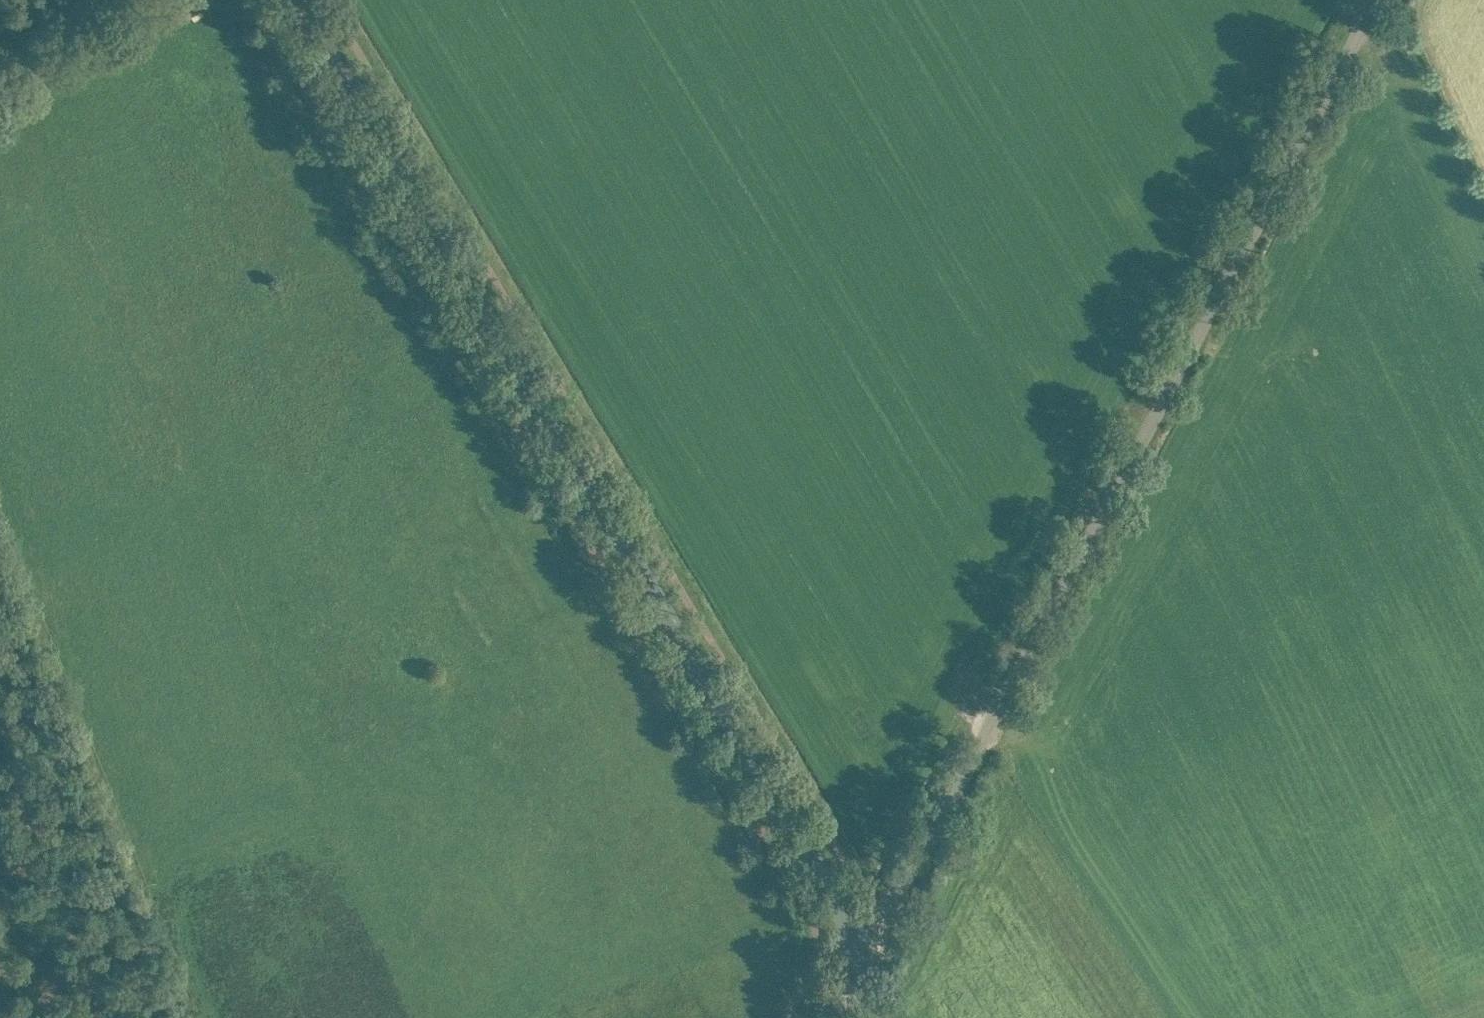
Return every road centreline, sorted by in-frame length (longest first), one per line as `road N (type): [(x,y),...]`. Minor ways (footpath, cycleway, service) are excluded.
road 1 (tertiary): [(849,935),(835,897),(292,0)]
road 2 (unclassified): [(849,935),(891,901),(1372,0)]

